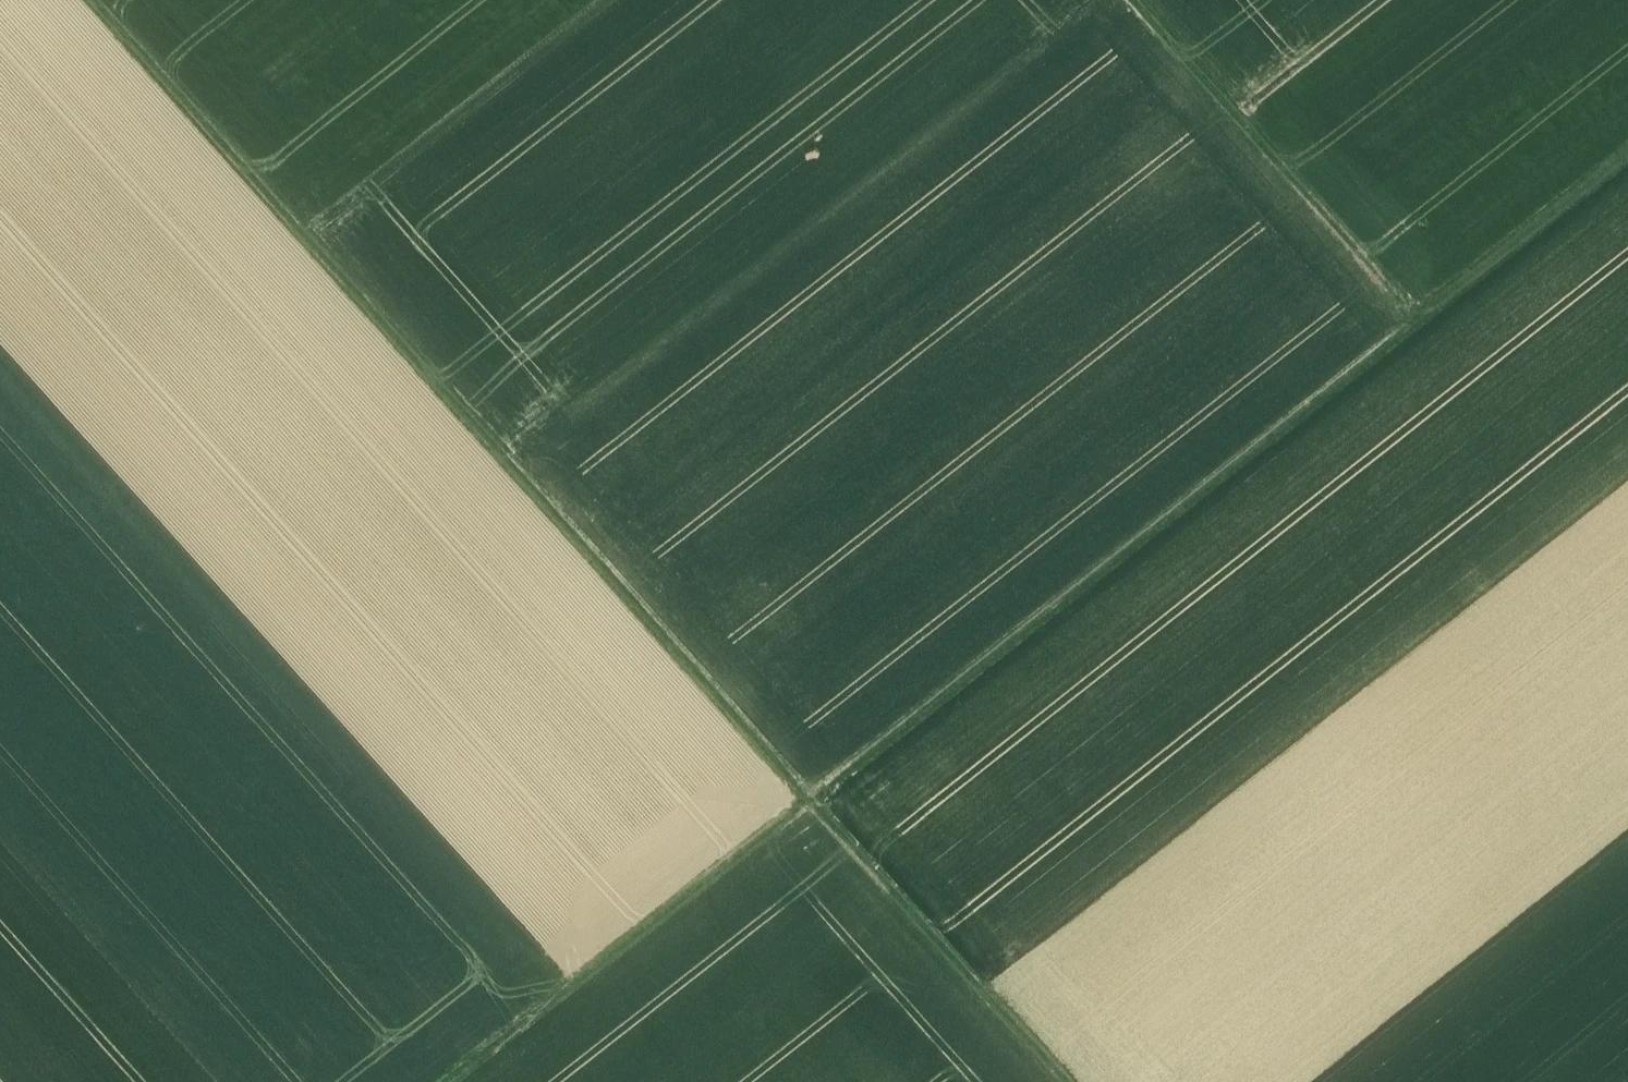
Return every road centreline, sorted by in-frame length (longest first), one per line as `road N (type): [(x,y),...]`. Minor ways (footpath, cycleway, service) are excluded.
road 1 (track): [(450,1081),(1627,156)]
road 2 (track): [(91,0),(811,800)]
road 3 (track): [(1421,320),(1128,0)]
road 4 (track): [(1058,1081),(811,800)]

